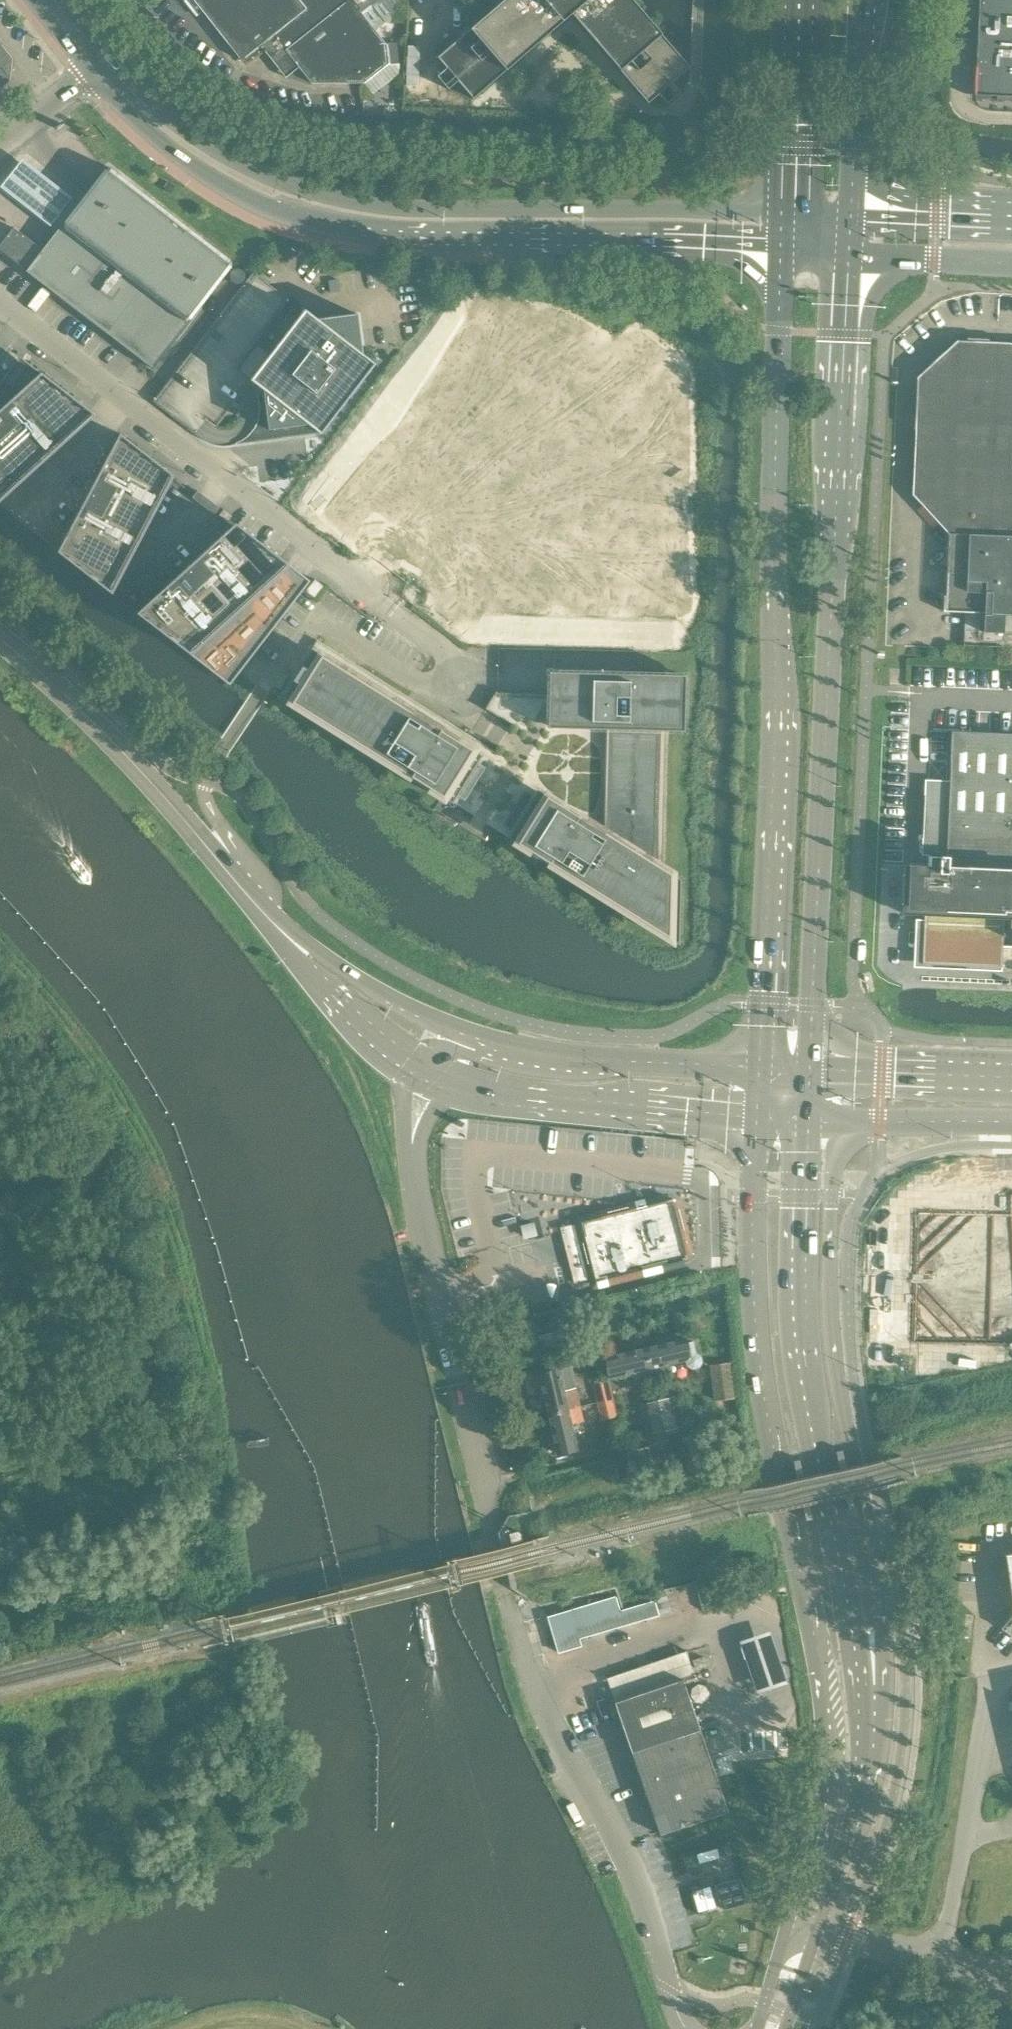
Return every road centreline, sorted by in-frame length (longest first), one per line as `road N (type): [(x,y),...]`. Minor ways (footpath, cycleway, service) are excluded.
road 1 (unclassified): [(675,1993),(648,1905),(520,1647),(419,1184)]
road 2 (secondary): [(781,244),(779,685),(757,1066)]
road 3 (secondary): [(808,1070),(848,255)]
road 4 (secondary): [(756,1117),(757,1352),(823,1691),(825,1786),(790,1919)]
road 5 (tertiary): [(102,62),(120,104),(203,172),(269,206),(347,227),(781,244)]
road 6 (tertiary): [(782,211),(359,205),(278,181),(217,150),(102,62)]
road 7 (secondary): [(874,1693),(881,1626),(836,1373),(828,1255),(831,1197),(852,1122)]
road 8 (secondary): [(874,1693),(808,1358),(808,1121)]
road 9 (unclassified): [(397,614),(0,306)]
road 10 (secondary): [(282,933),(131,761),(0,639)]
road 11 (unclassified): [(936,1971),(1001,1672),(1011,1664)]
road 12 (secondary): [(757,1066),(557,1055),(448,1027)]
road 13 (secondary): [(505,1081),(756,1117)]
road 14 (secondary): [(822,1932),(867,1774),(874,1693)]
road 15 (secondary): [(852,215),(862,0)]
road 16 (secondary): [(785,0),(782,211)]
road 17 (secondary): [(1011,1078),(808,1070)]
road 18 (secondary): [(282,933),(325,990),(426,1062)]
road 19 (secondary): [(448,1027),(282,933)]
road 20 (secondary): [(848,255),(1011,264)]
road 21 (secondary): [(1011,221),(852,215)]
road 22 (secondary): [(852,1122),(1011,1123)]
road 23 (unclassified): [(419,1184),(422,1151),(452,1099),(505,1081)]
road 24 (unclassified): [(0,143),(102,62)]
road 25 (unclassified): [(426,1062),(404,1105),(419,1184)]
road 26 (unclassified): [(822,1932),(936,1971)]

